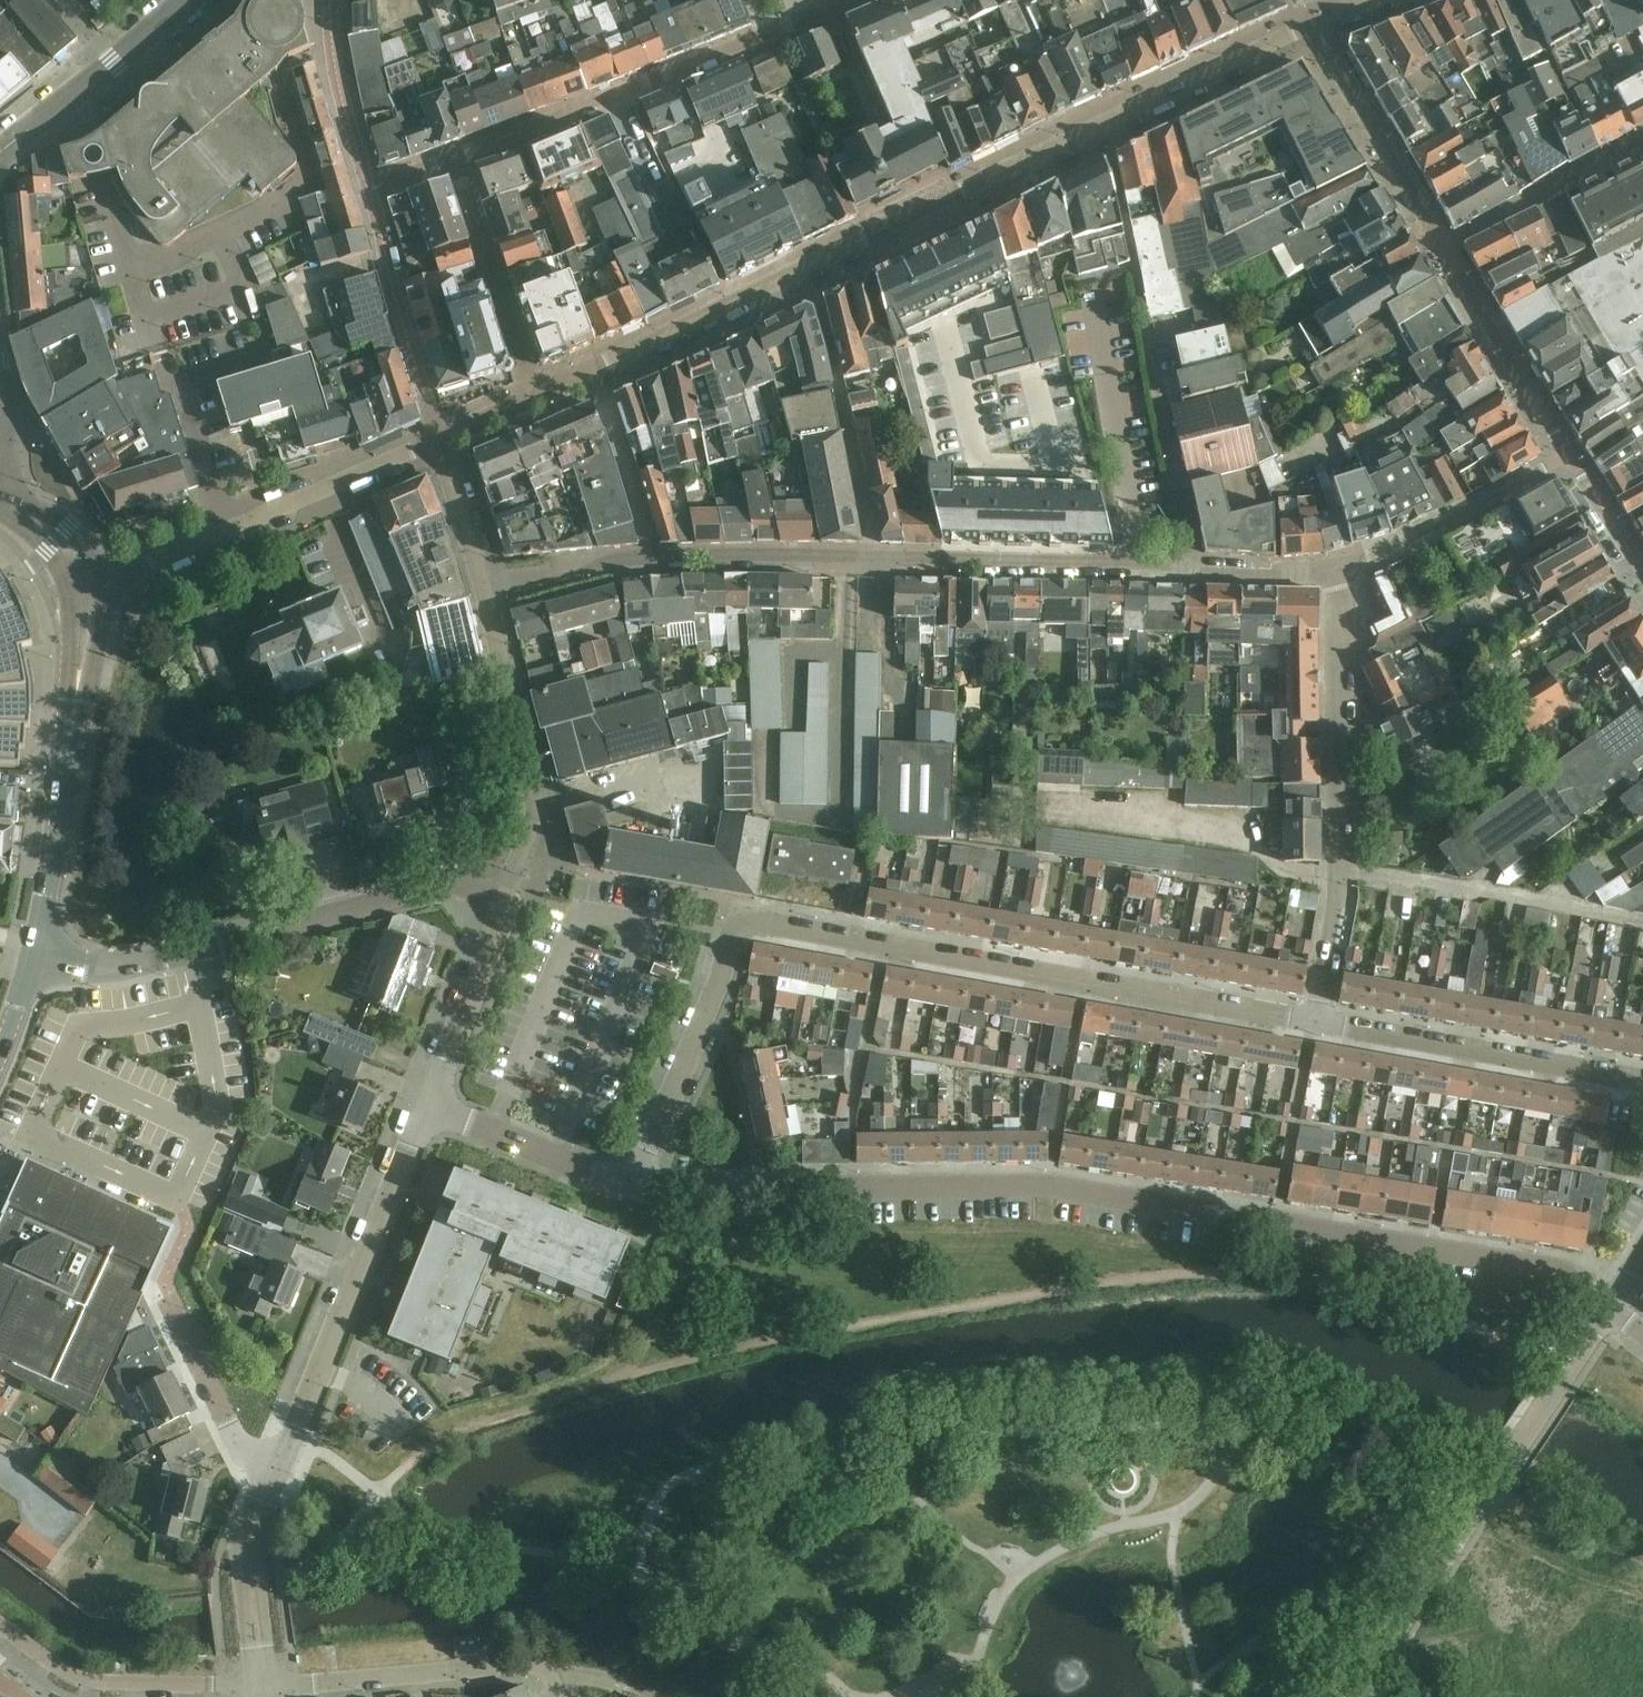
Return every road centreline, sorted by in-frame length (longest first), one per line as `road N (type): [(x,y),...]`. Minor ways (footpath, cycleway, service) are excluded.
road 1 (residential): [(1605,1303),(1551,1267),(1051,1186),(636,1182)]
road 2 (residential): [(594,370),(1309,25)]
road 3 (residential): [(1318,1029),(752,924),(738,933),(712,1008)]
road 4 (residential): [(654,556),(1192,572)]
road 5 (residential): [(38,959),(133,964),(455,882),(495,896)]
road 6 (unclassified): [(1349,1696),(1605,1303)]
road 7 (residential): [(1318,1029),(1343,885),(1337,571)]
road 8 (residential): [(863,0),(544,130),(452,158)]
road 9 (residential): [(281,1466),(427,1107)]
road 10 (residential): [(88,586),(438,440)]
road 11 (secondary): [(38,959),(88,586)]
road 12 (residential): [(1642,1086),(1318,1029)]
road 13 (residential): [(486,592),(535,820),(495,896)]
road 14 (residential): [(1192,572),(1134,272)]
road 15 (residential): [(557,1696),(526,1674),(265,1685)]
road 16 (residential): [(0,1621),(94,1682),(265,1685)]
road 17 (residential): [(368,186),(438,440)]
road 18 (residential): [(1309,25),(1440,247)]
road 19 (residential): [(1337,571),(1400,547),(1566,456)]
road 20 (residential): [(533,397),(452,158)]
road 21 (residential): [(1440,247),(1566,456)]
road 22 (residential): [(0,149),(185,0)]
road 23 (residential): [(1440,247),(1642,140)]
road 24 (residential): [(427,1107),(500,930),(495,896)]
road 25 (residential): [(265,1685),(250,1548),(281,1466)]
road 26 (residential): [(636,1182),(427,1107)]
road 27 (residential): [(281,1466),(244,1450),(166,1287)]
road 28 (residential): [(654,556),(594,370)]
road 29 (residential): [(329,0),(337,86),(368,186)]
road 30 (residential): [(636,1182),(712,1008)]
road 31 (residential): [(486,592),(654,556)]
road 32 (residential): [(438,440),(486,592)]
road 33 (residential): [(1566,456),(1642,583)]
road 34 (residential): [(1192,572),(1337,571)]
road 35 (secondary): [(88,586),(57,536),(0,502)]

